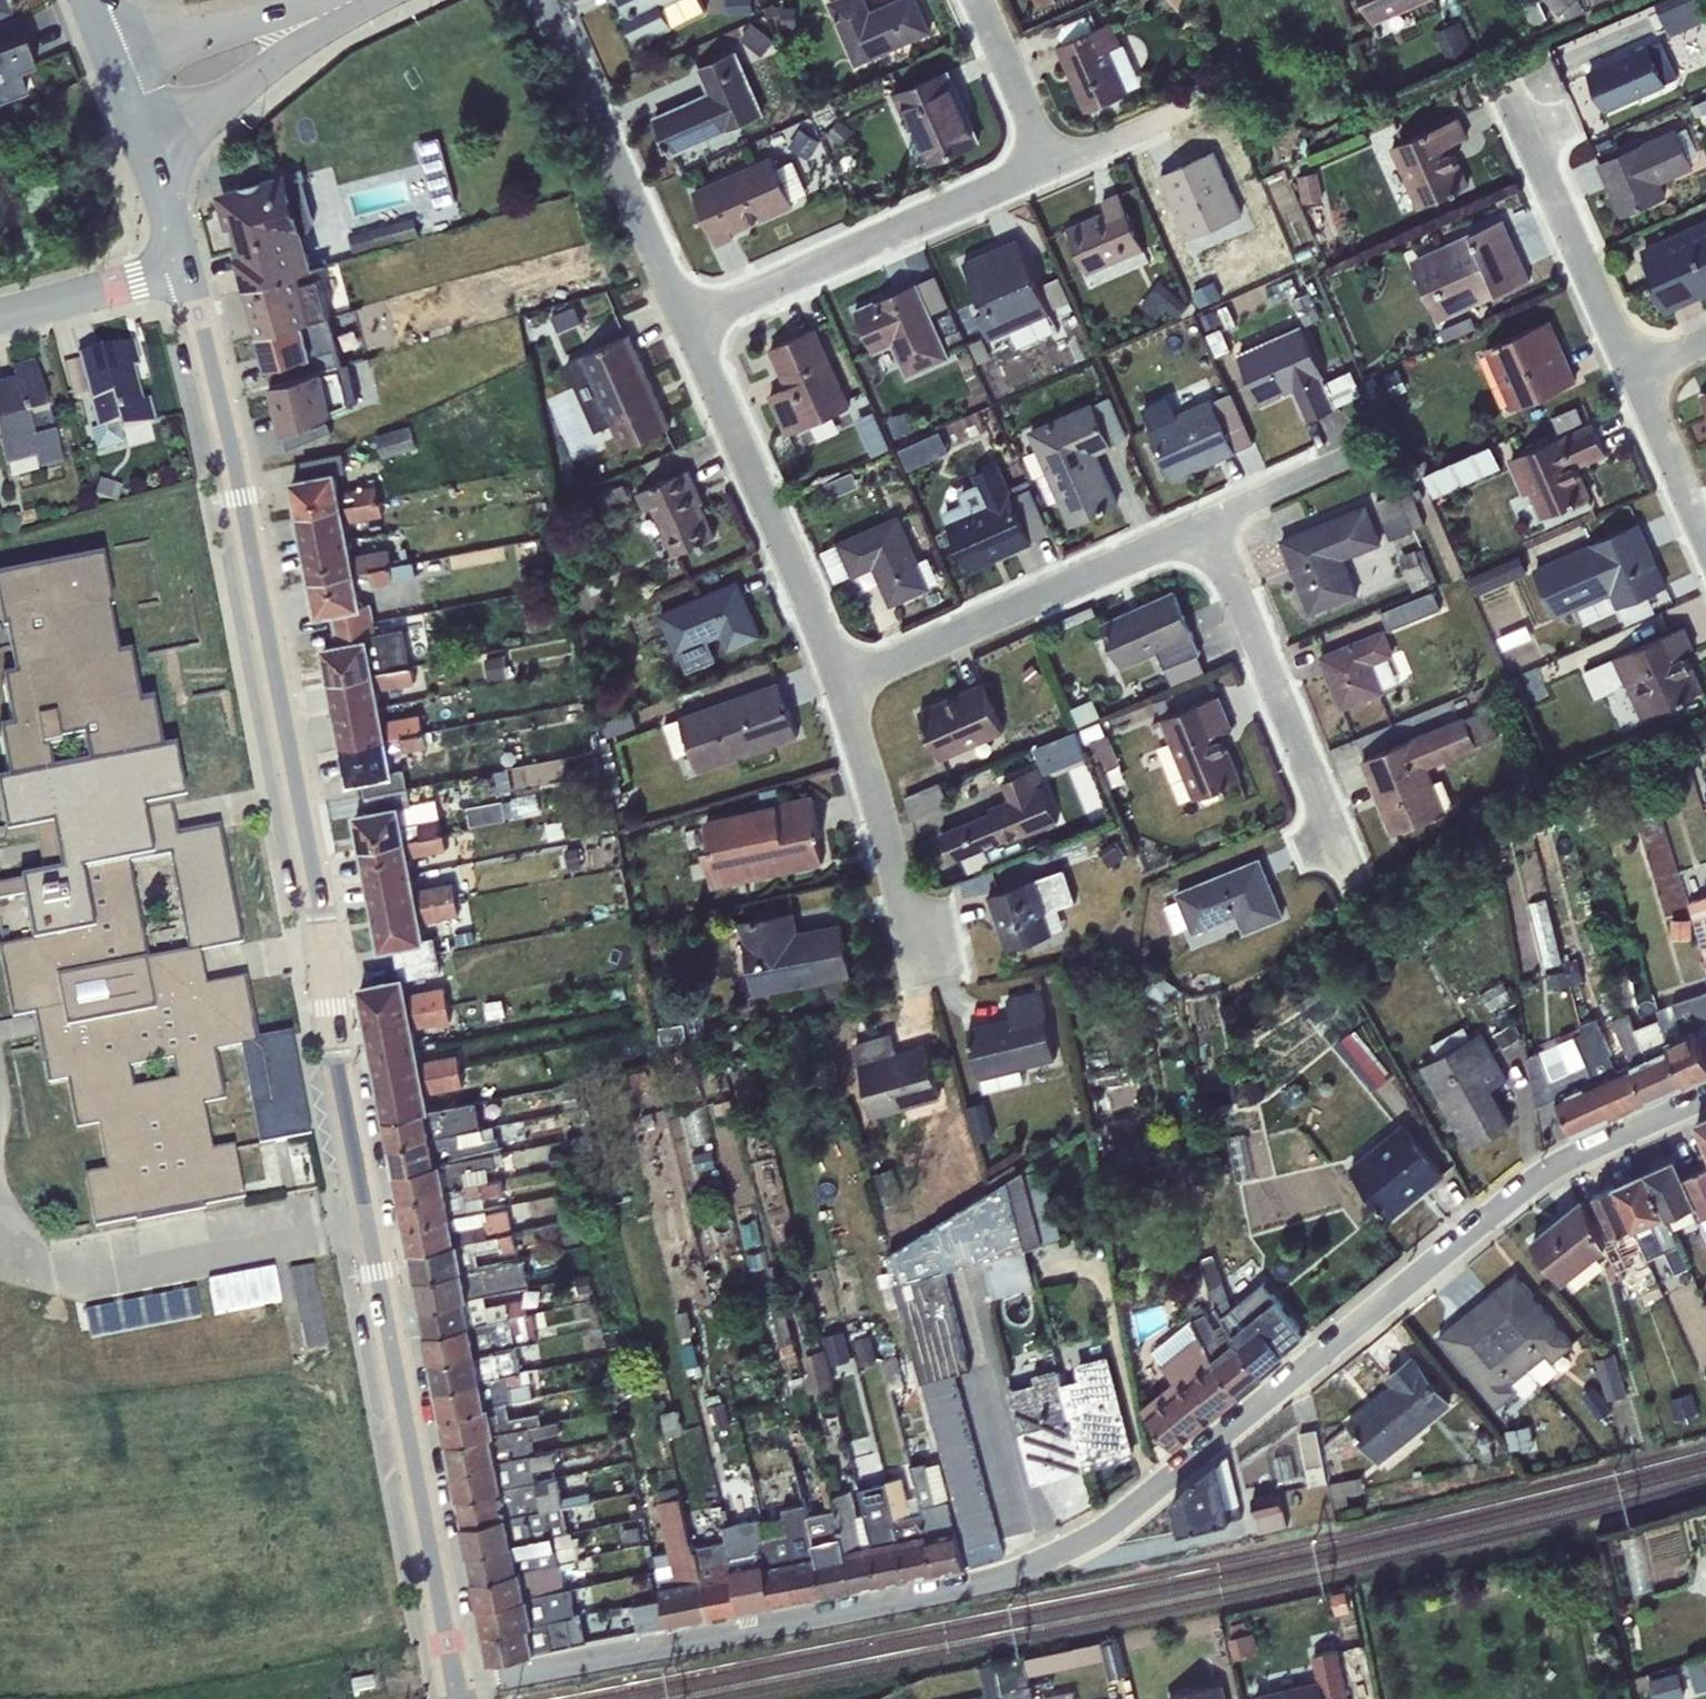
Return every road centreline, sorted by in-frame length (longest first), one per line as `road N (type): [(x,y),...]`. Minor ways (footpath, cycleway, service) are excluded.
road 1 (tertiary): [(455,1686),(186,267)]
road 2 (residential): [(1705,1092),(1588,1160),(1065,1551),(992,1580),(455,1686)]
road 3 (residential): [(838,686),(1205,522)]
road 4 (residential): [(687,322),(1052,165)]
road 5 (residential): [(687,322),(838,686)]
road 6 (residential): [(547,0),(687,322)]
road 7 (residential): [(1205,522),(1336,831)]
road 8 (residential): [(1509,91),(1634,374)]
road 9 (residential): [(838,686),(936,945)]
road 10 (unclassified): [(359,0),(146,109)]
road 11 (residential): [(186,267),(0,321)]
road 12 (residential): [(1052,165),(977,0)]
road 13 (residential): [(1634,374),(1705,537)]
road 14 (tertiary): [(186,267),(146,109)]
road 15 (residential): [(1052,165),(1191,104)]
road 16 (residential): [(1205,522),(1339,460)]

